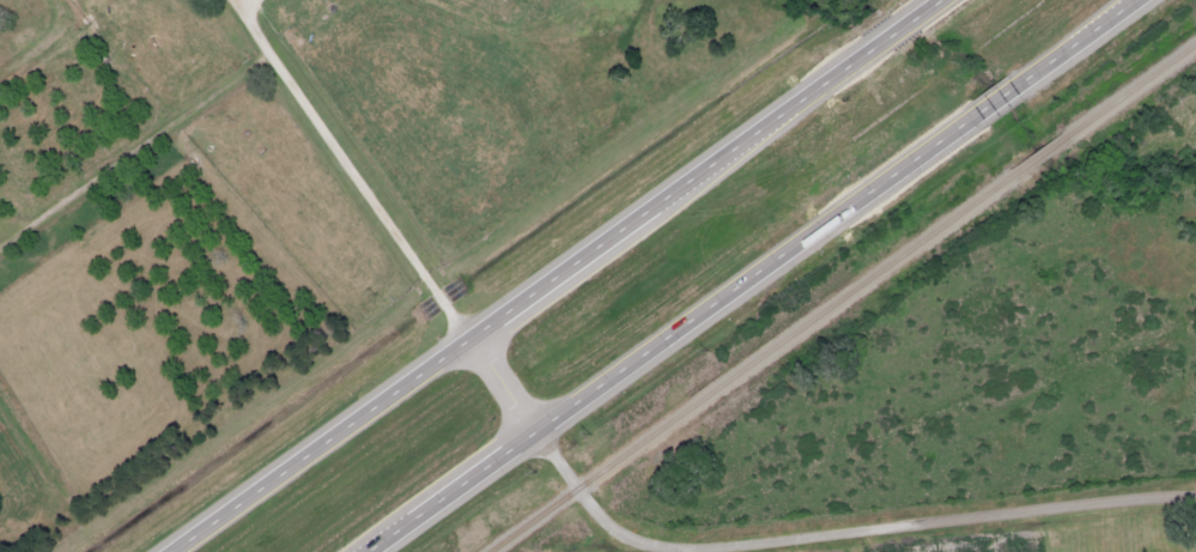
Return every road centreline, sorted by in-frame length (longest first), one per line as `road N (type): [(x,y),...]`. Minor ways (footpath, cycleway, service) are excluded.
road 1 (trunk): [(863,56),(178,551)]
road 2 (residential): [(1195,492),(675,547),(614,528),(575,489),(475,339)]
road 3 (trunk): [(363,551),(979,114)]
road 4 (trunk): [(1024,83),(1137,0)]

